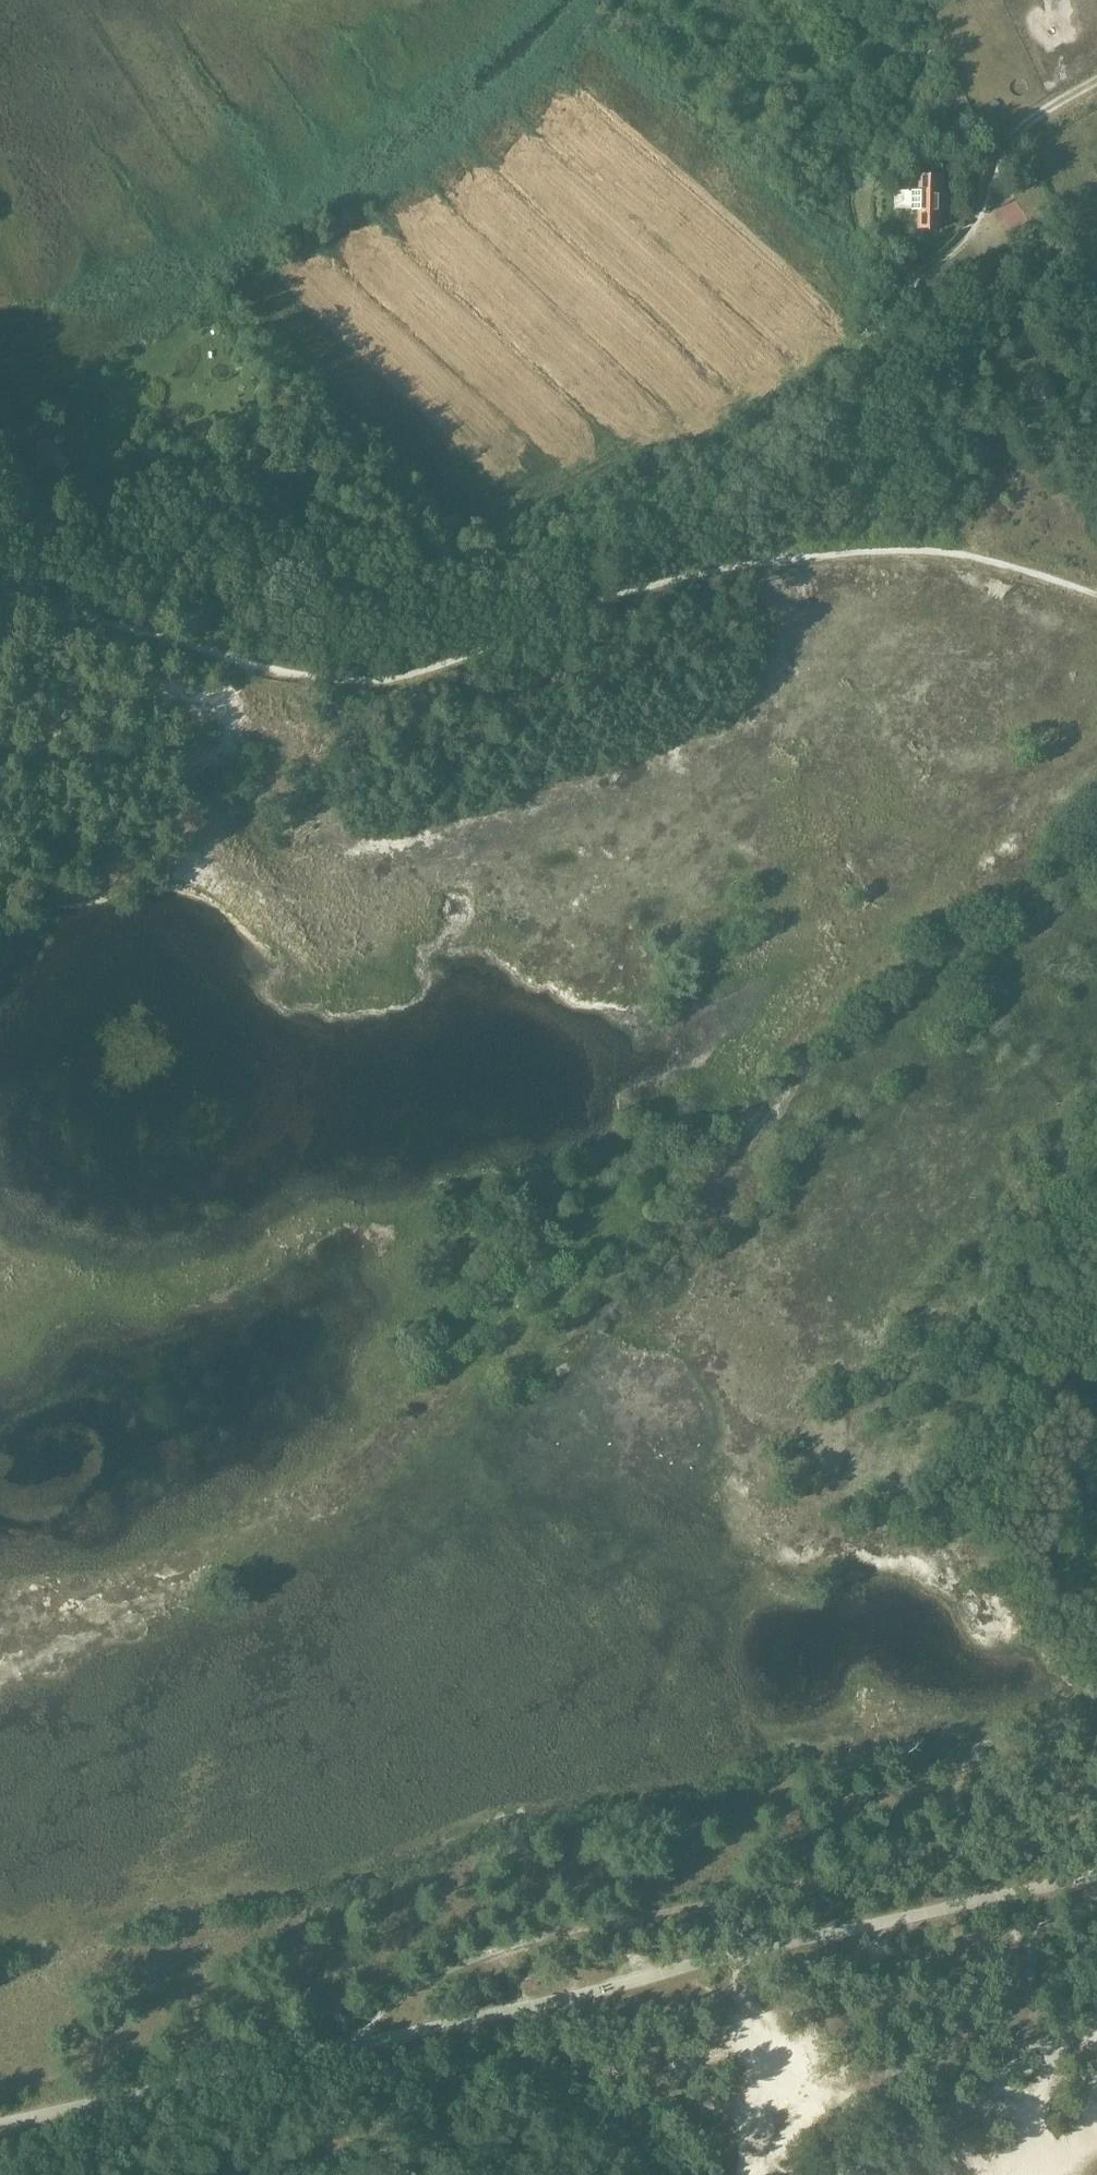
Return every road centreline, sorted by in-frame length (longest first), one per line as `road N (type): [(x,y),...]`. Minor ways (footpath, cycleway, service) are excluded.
road 1 (track): [(143,495),(258,474),(296,482),(412,542),(468,558),(510,546),(768,429),(906,288),(965,240)]

